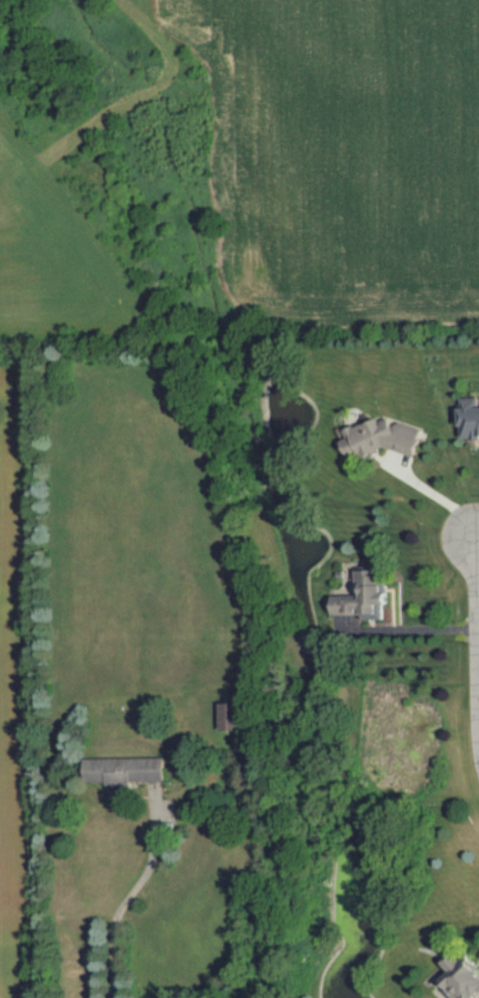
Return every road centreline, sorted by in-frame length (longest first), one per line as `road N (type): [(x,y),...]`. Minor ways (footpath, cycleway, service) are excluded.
road 1 (residential): [(478,761),(475,537)]

